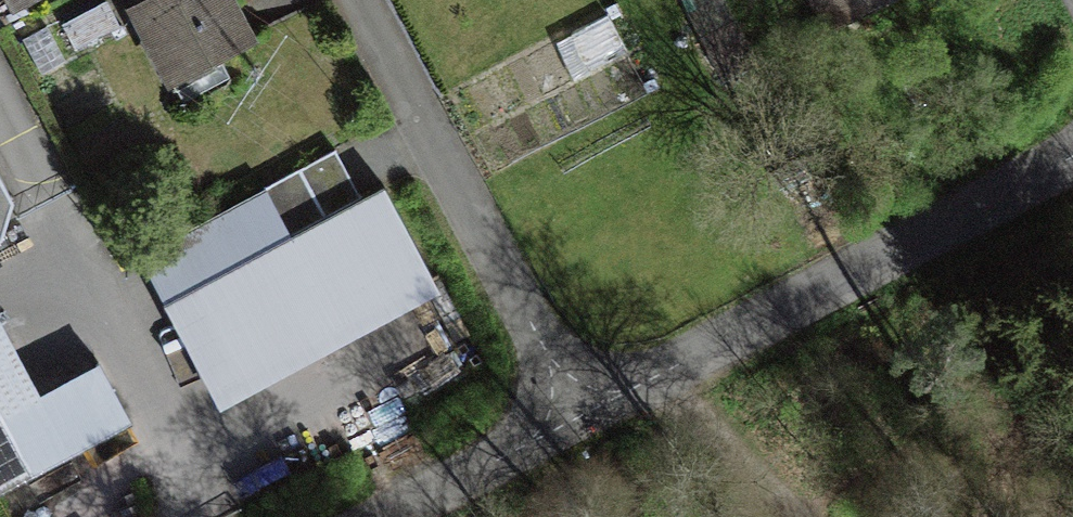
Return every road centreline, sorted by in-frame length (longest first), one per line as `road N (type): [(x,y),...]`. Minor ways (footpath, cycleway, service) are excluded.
road 1 (residential): [(581,419),(1072,161)]
road 2 (residential): [(581,419),(361,0)]
road 3 (residential): [(382,516),(581,419)]
road 4 (track): [(794,516),(723,443),(677,369)]

